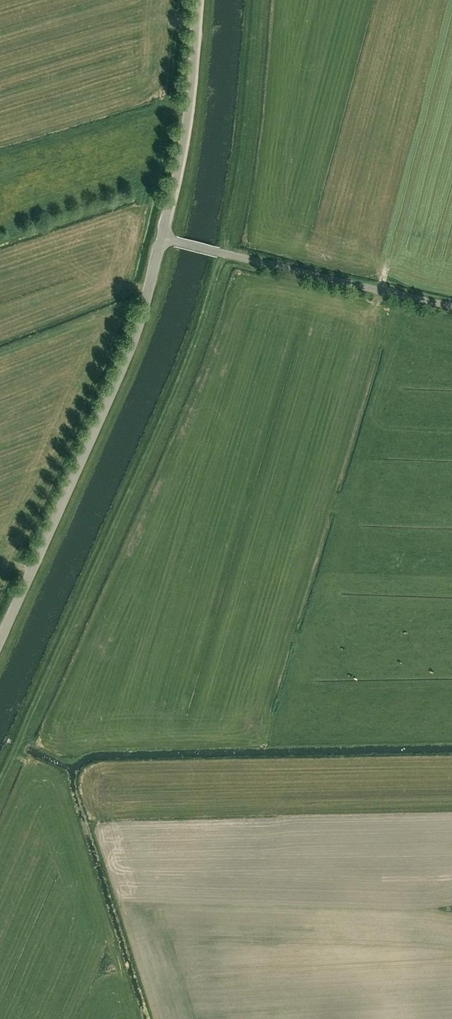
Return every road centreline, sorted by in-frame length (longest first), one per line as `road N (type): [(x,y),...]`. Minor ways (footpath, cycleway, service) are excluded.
road 1 (track): [(0,784),(185,365),(224,253),(248,129),(258,0)]
road 2 (tertiary): [(0,638),(142,317),(162,237)]
road 3 (unclassified): [(451,308),(162,237)]
road 4 (tertiary): [(162,237),(184,160),(195,0)]

